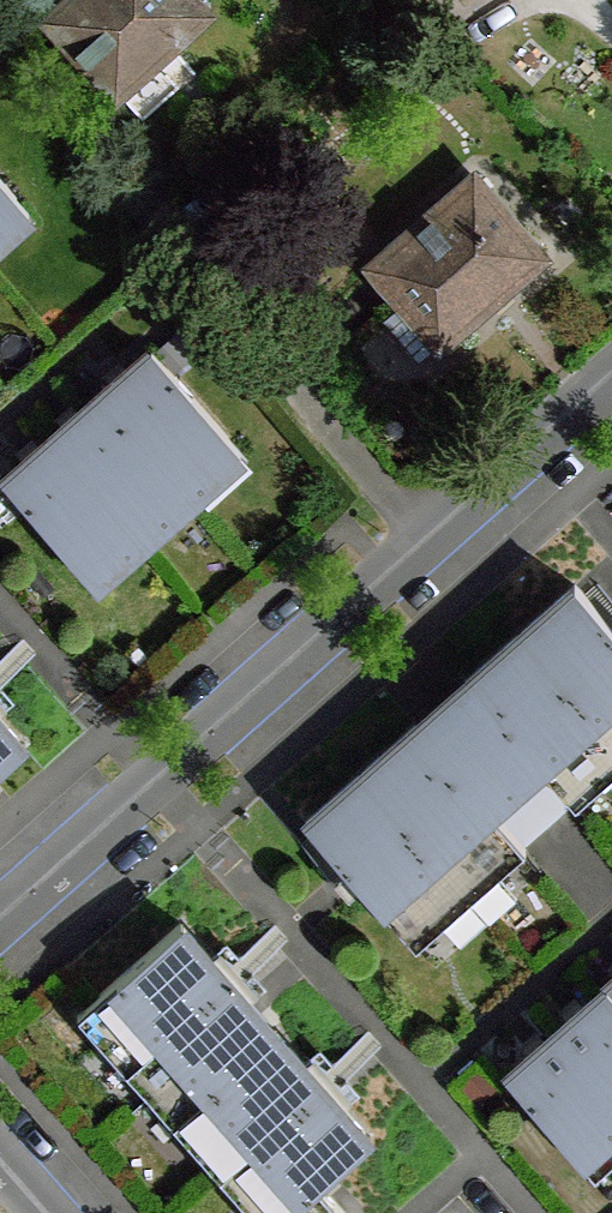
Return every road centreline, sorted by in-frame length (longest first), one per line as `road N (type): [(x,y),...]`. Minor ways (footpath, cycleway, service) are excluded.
road 1 (residential): [(0,924),(611,374)]

